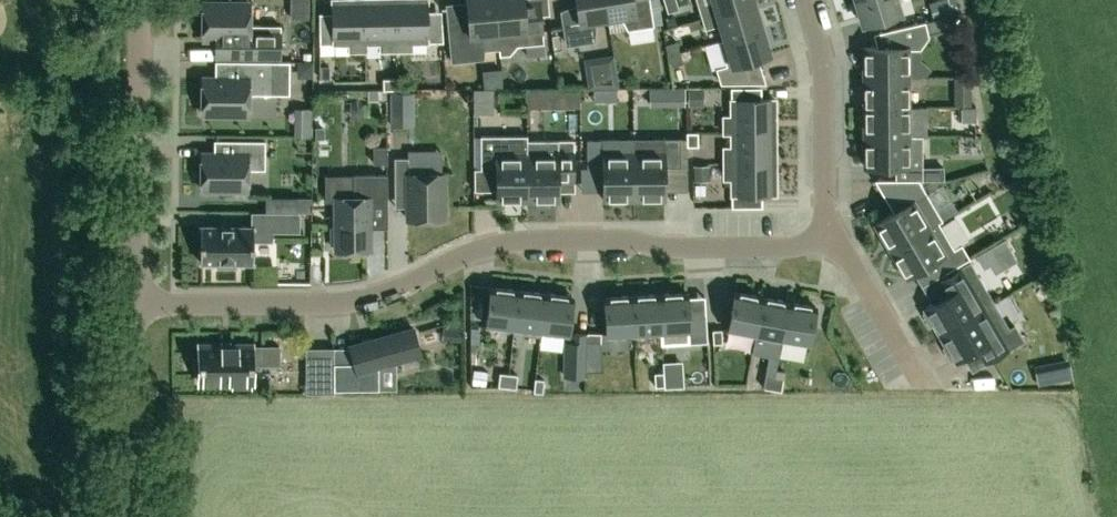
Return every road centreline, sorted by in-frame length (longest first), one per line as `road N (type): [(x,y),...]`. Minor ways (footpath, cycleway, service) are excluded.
road 1 (residential): [(826,237),(790,247),(686,249),(522,240),(482,247),(393,293),(346,306),(137,303)]
road 2 (residential): [(137,303),(141,0)]
road 3 (residential): [(805,0),(823,77),(826,237)]
road 4 (residential): [(135,516),(137,303)]
road 5 (residential): [(826,237),(845,255),(927,388)]

